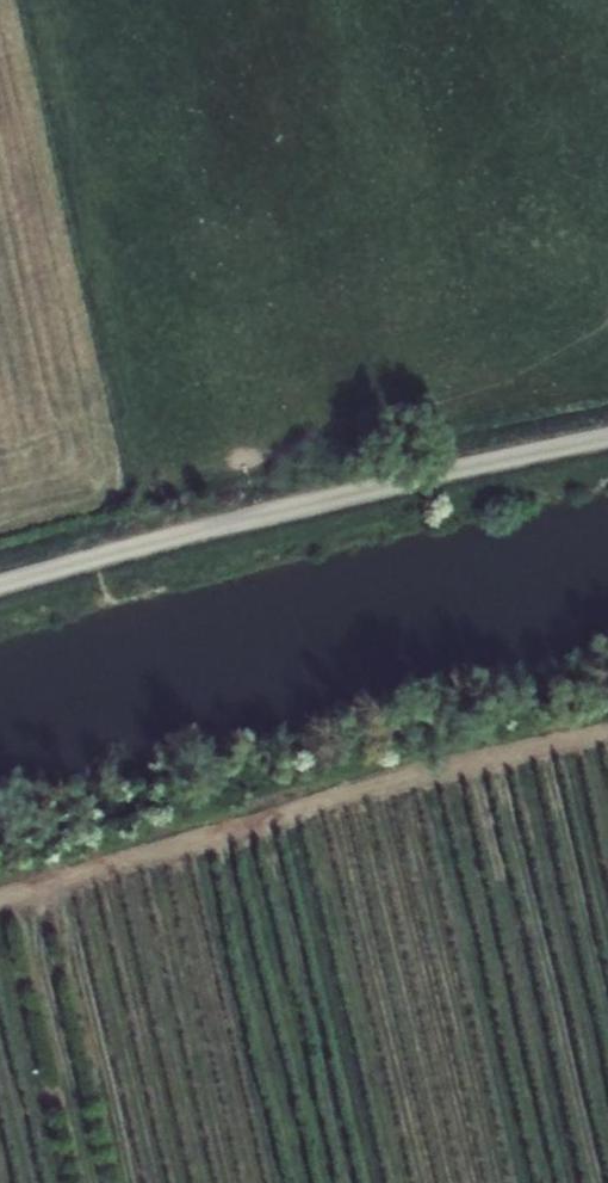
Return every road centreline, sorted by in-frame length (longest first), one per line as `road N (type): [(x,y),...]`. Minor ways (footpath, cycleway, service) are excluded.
road 1 (track): [(0,899),(395,779),(607,730)]

